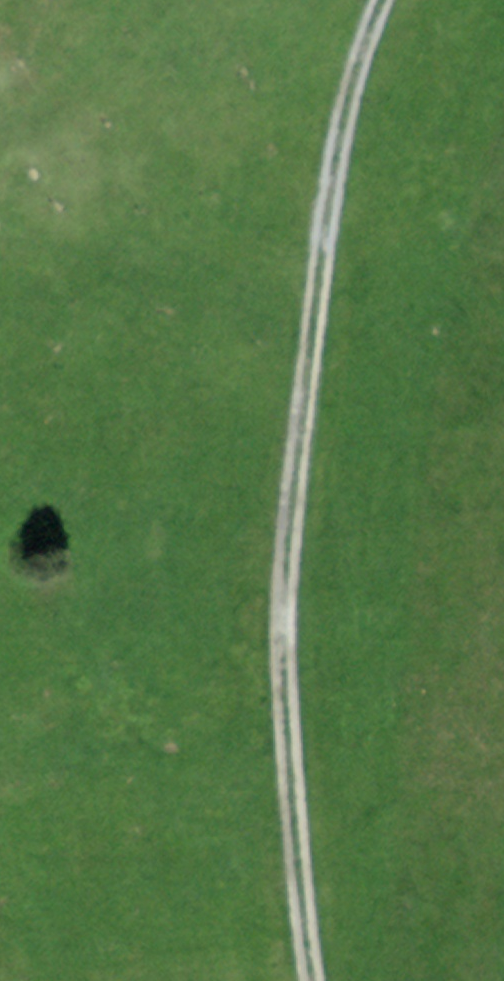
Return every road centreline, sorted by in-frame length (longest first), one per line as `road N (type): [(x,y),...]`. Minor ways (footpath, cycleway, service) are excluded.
road 1 (track): [(368,0),(338,89),(294,395),(288,800),(316,980)]
road 2 (primary): [(503,356),(440,980)]

